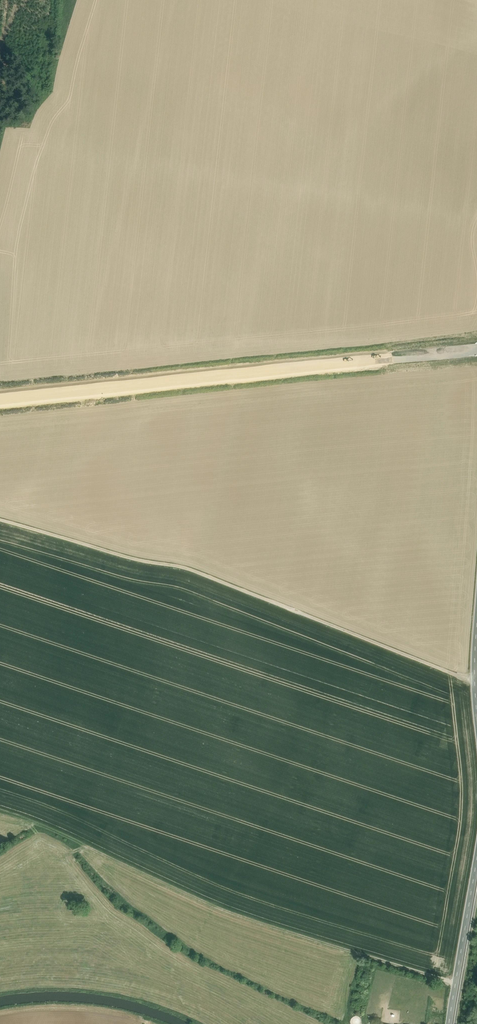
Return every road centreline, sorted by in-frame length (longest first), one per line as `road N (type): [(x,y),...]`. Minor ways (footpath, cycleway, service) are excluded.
road 1 (track): [(475,678),(178,565),(0,520)]
road 2 (secondary): [(0,400),(476,351)]
road 3 (tertiary): [(449,1023),(476,847)]

